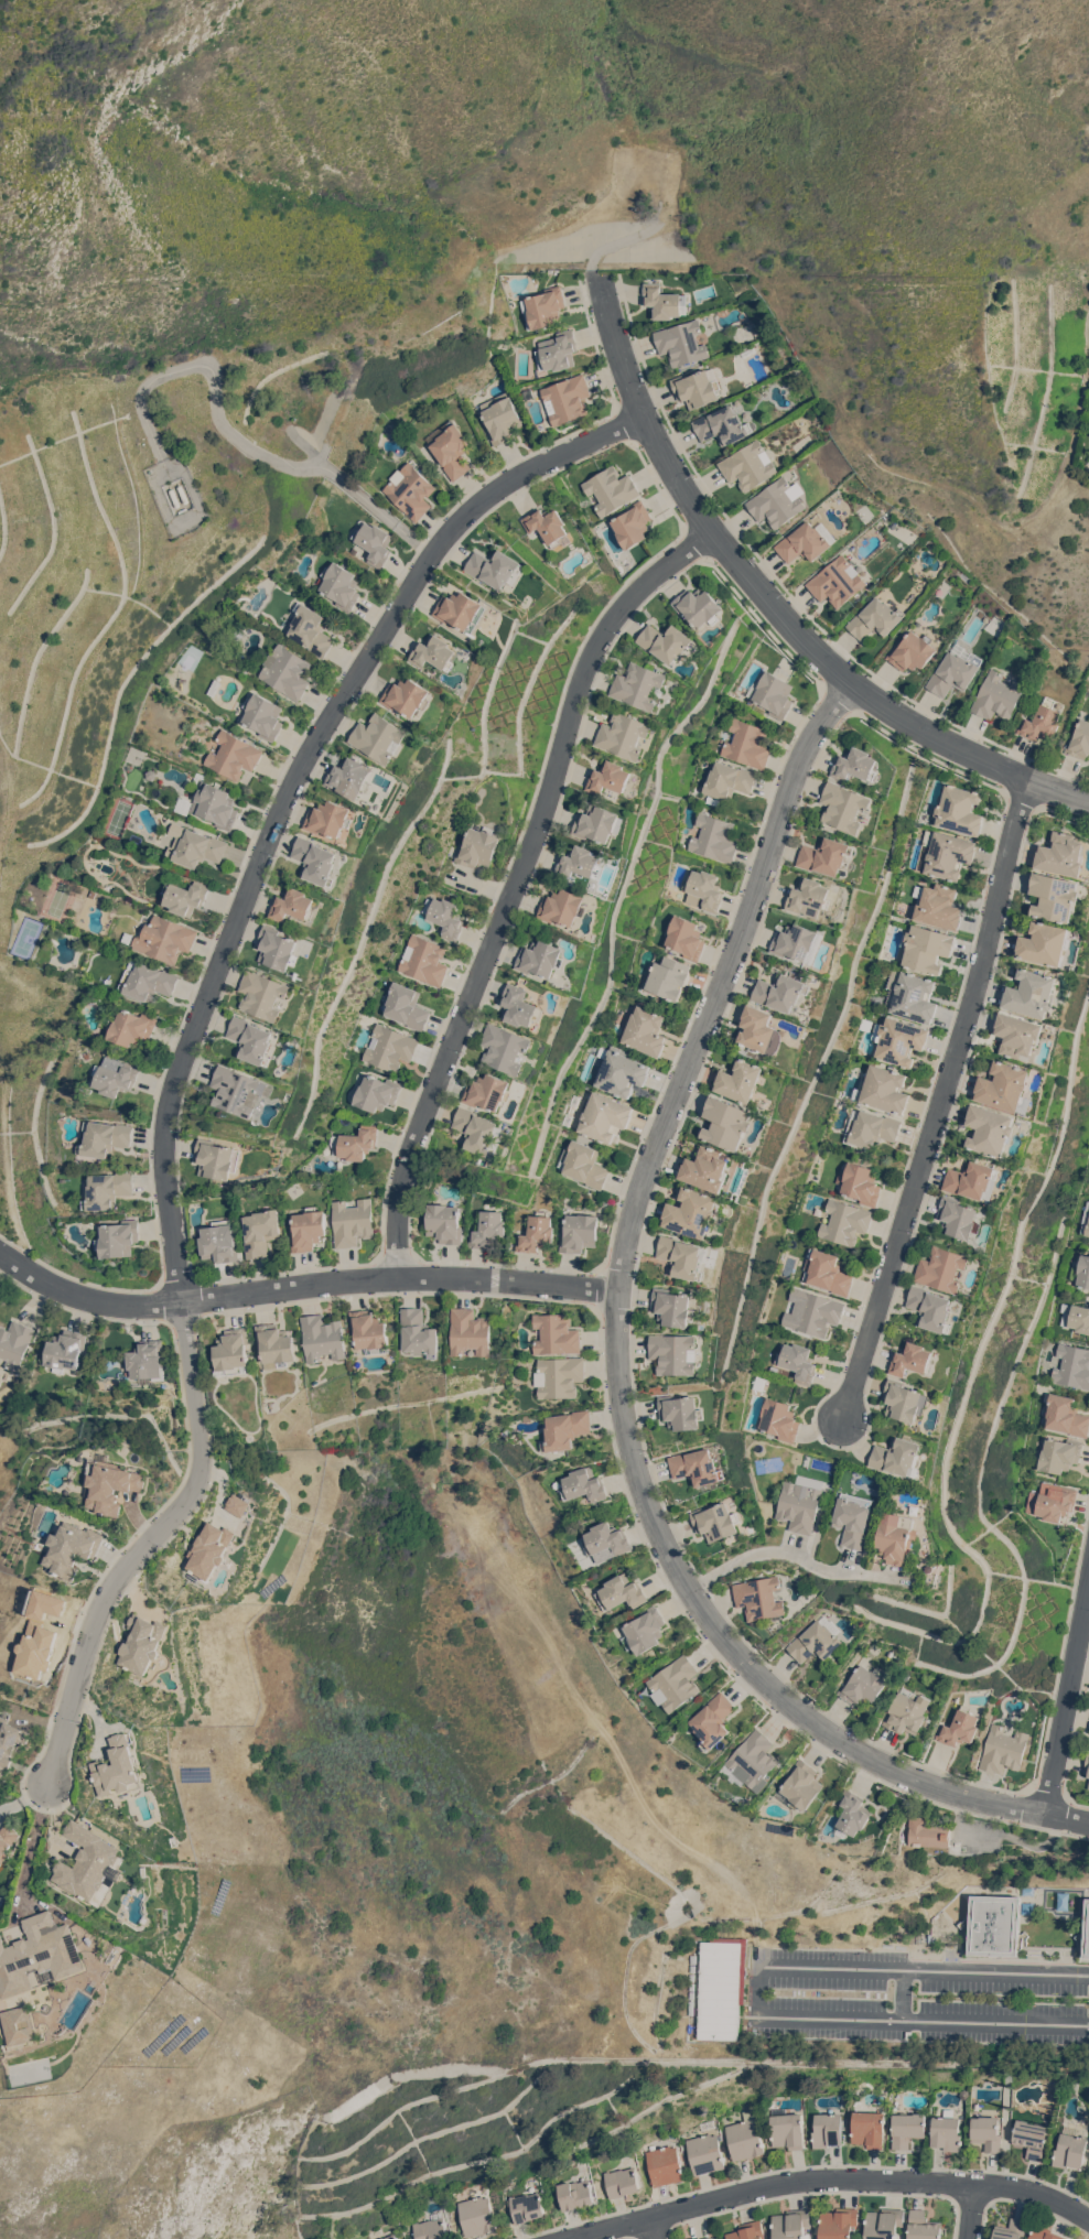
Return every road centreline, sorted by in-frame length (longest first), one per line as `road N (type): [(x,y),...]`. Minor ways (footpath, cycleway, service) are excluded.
road 1 (residential): [(641,418),(537,463),(464,512),(294,775),(164,1121),(195,1484),(123,1567),(97,1616),(47,1783)]
road 2 (residential): [(1088,1821),(923,1781),(841,1742),(779,1696),(725,1641),(689,1586),(632,1456),(616,1371),(617,1288),(630,1213),(800,759),(851,685)]
road 3 (residential): [(397,1277),(397,1208),(585,670),(608,625),(648,580),(710,530)]
road 4 (residential): [(1088,802),(899,718),(811,649),(672,474),(641,418),(594,270)]
road 5 (residential): [(1027,780),(850,1420)]
road 6 (residential): [(617,1288),(397,1277),(122,1305),(71,1296),(0,1254)]
road 7 (residential): [(1088,2219),(1001,2185),(821,2179),(569,2238)]
road 8 (residential): [(1044,1811),(1088,1577)]

